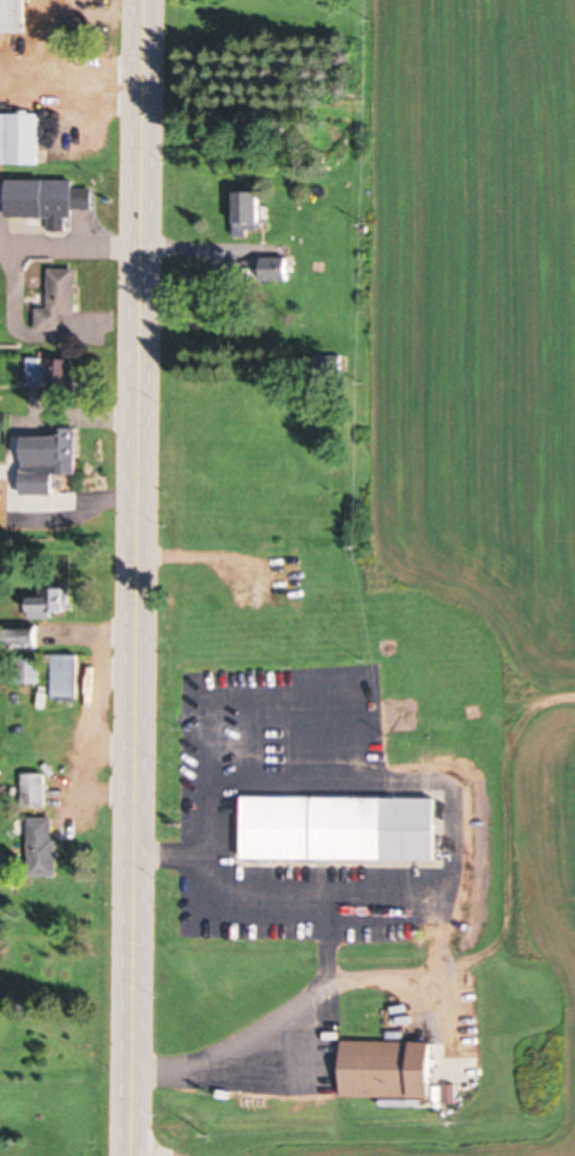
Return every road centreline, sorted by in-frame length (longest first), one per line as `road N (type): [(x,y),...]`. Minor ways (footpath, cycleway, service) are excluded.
road 1 (primary): [(137,1015),(143,0)]
road 2 (primary): [(135,1155),(137,1015)]

